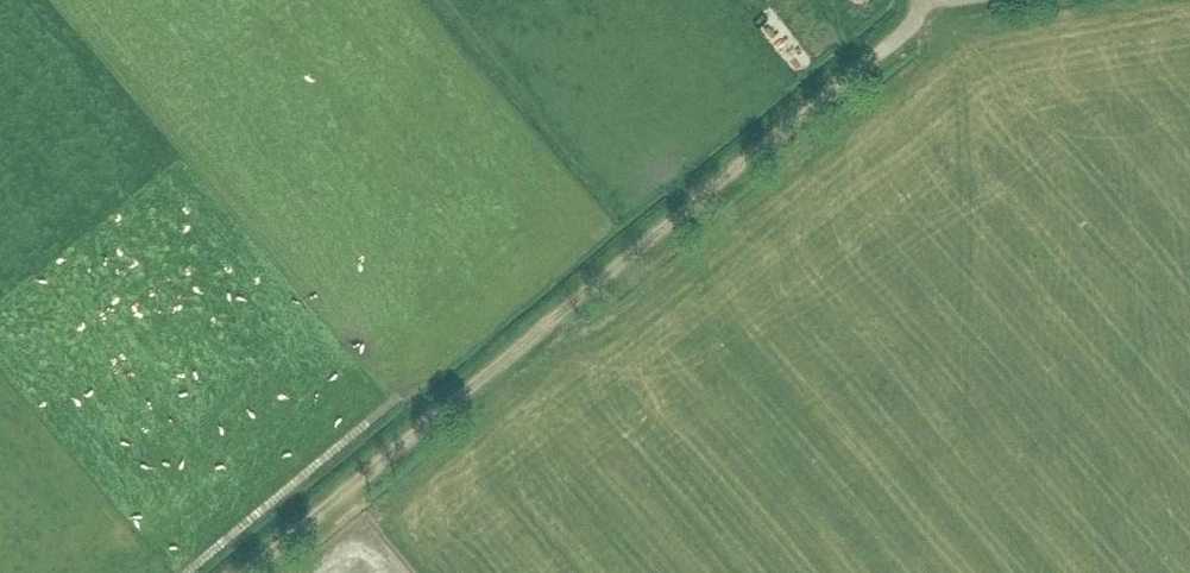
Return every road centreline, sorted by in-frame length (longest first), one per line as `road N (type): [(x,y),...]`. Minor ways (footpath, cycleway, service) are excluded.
road 1 (track): [(250,572),(877,57)]

